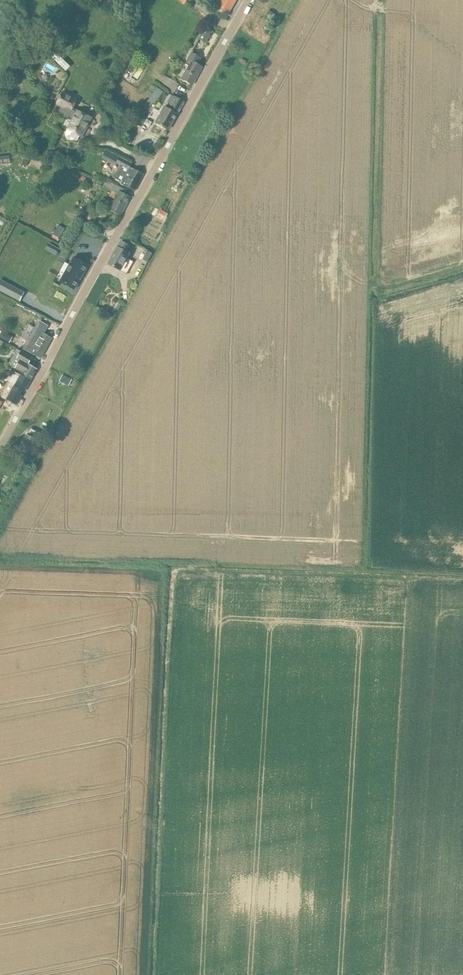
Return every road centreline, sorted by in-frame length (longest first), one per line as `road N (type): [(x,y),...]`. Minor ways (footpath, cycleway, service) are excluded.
road 1 (unclassified): [(0,454),(250,0)]

